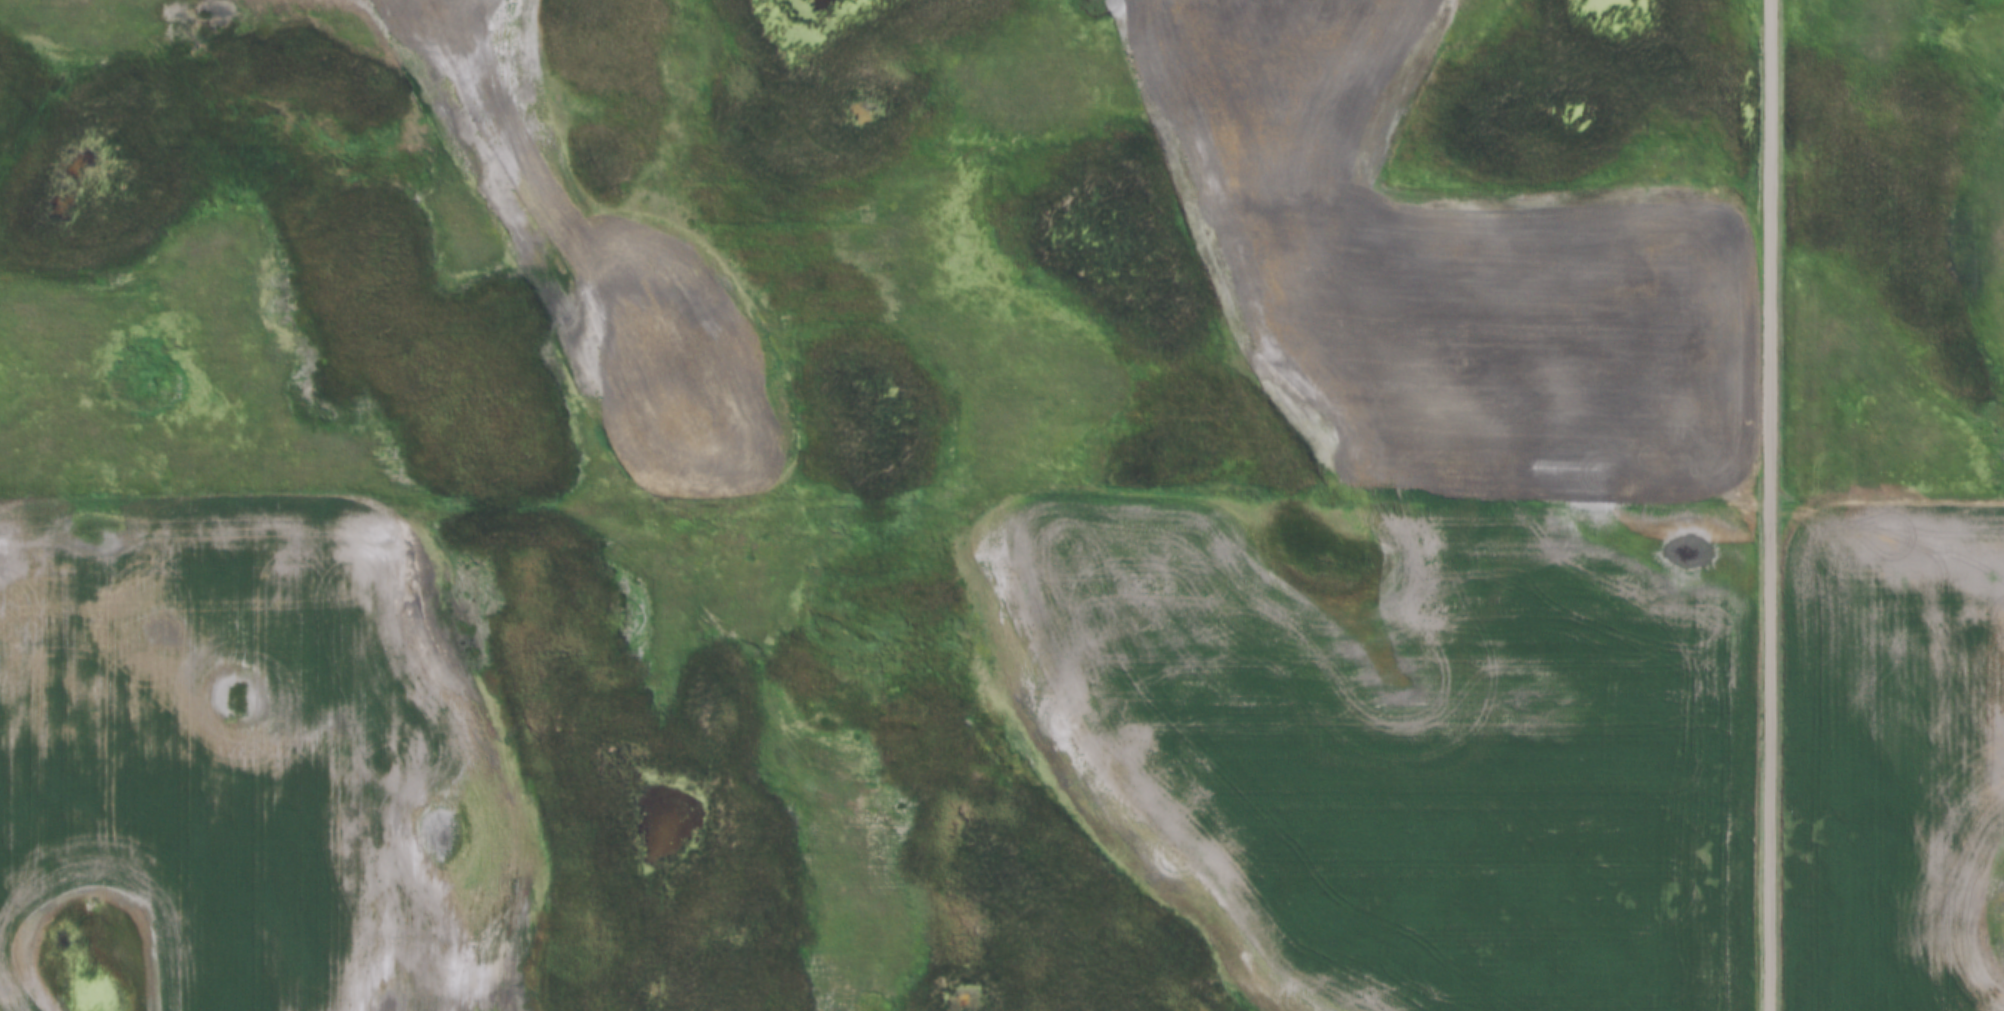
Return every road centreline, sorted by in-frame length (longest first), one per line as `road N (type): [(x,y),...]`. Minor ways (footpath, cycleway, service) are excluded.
road 1 (residential): [(1770,1010),(1773,0)]

